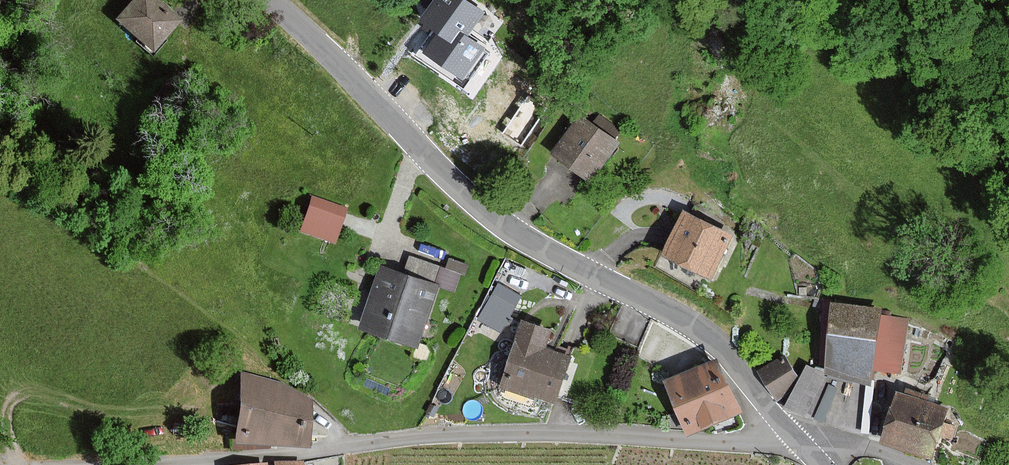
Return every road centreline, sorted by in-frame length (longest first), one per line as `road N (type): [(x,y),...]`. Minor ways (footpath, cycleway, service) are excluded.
road 1 (residential): [(785,426),(703,332),(470,200),(271,0)]
road 2 (unclassified): [(785,426),(743,442),(477,434),(136,464)]
road 3 (track): [(216,412),(111,412),(29,393),(8,415),(16,464)]

